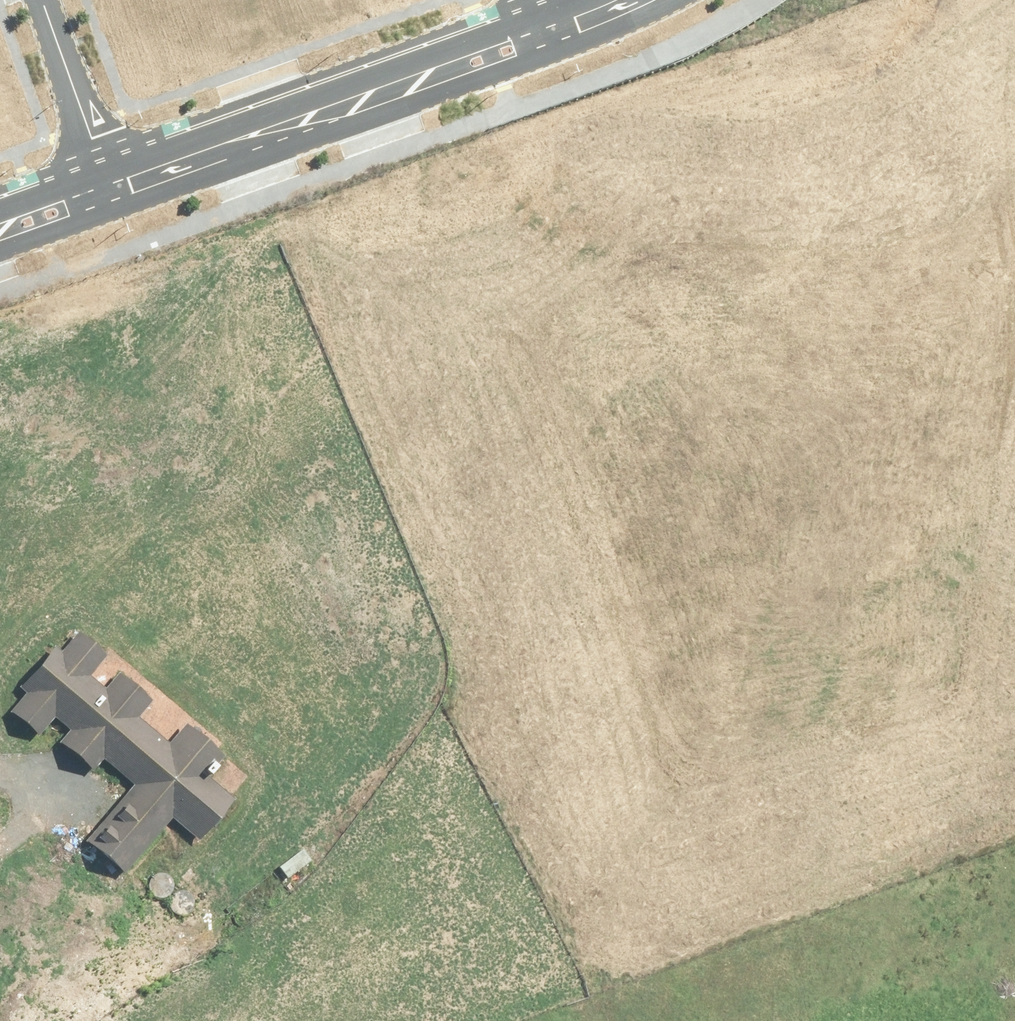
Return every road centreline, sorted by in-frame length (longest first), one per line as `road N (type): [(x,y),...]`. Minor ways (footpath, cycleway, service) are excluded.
road 1 (residential): [(861,224),(876,565),(870,600),(836,674),(798,711),(717,747)]
road 2 (residential): [(562,324),(717,747)]
road 3 (residential): [(328,404),(479,827)]
road 4 (residential): [(91,485),(242,907)]
road 5 (residential): [(556,31),(237,146)]
road 6 (residential): [(562,324),(861,224)]
road 7 (residential): [(237,146),(328,404)]
road 8 (residential): [(242,907),(0,989)]
road 9 (residential): [(717,747),(479,827)]
road 10 (residential): [(91,485),(328,404)]
road 11 (residential): [(479,827),(242,907)]
road 12 (residential): [(328,404),(562,324)]
road 13 (residential): [(110,191),(42,0)]
road 14 (residential): [(237,146),(110,191)]
road 15 (unknown): [(831,0),(857,123)]

